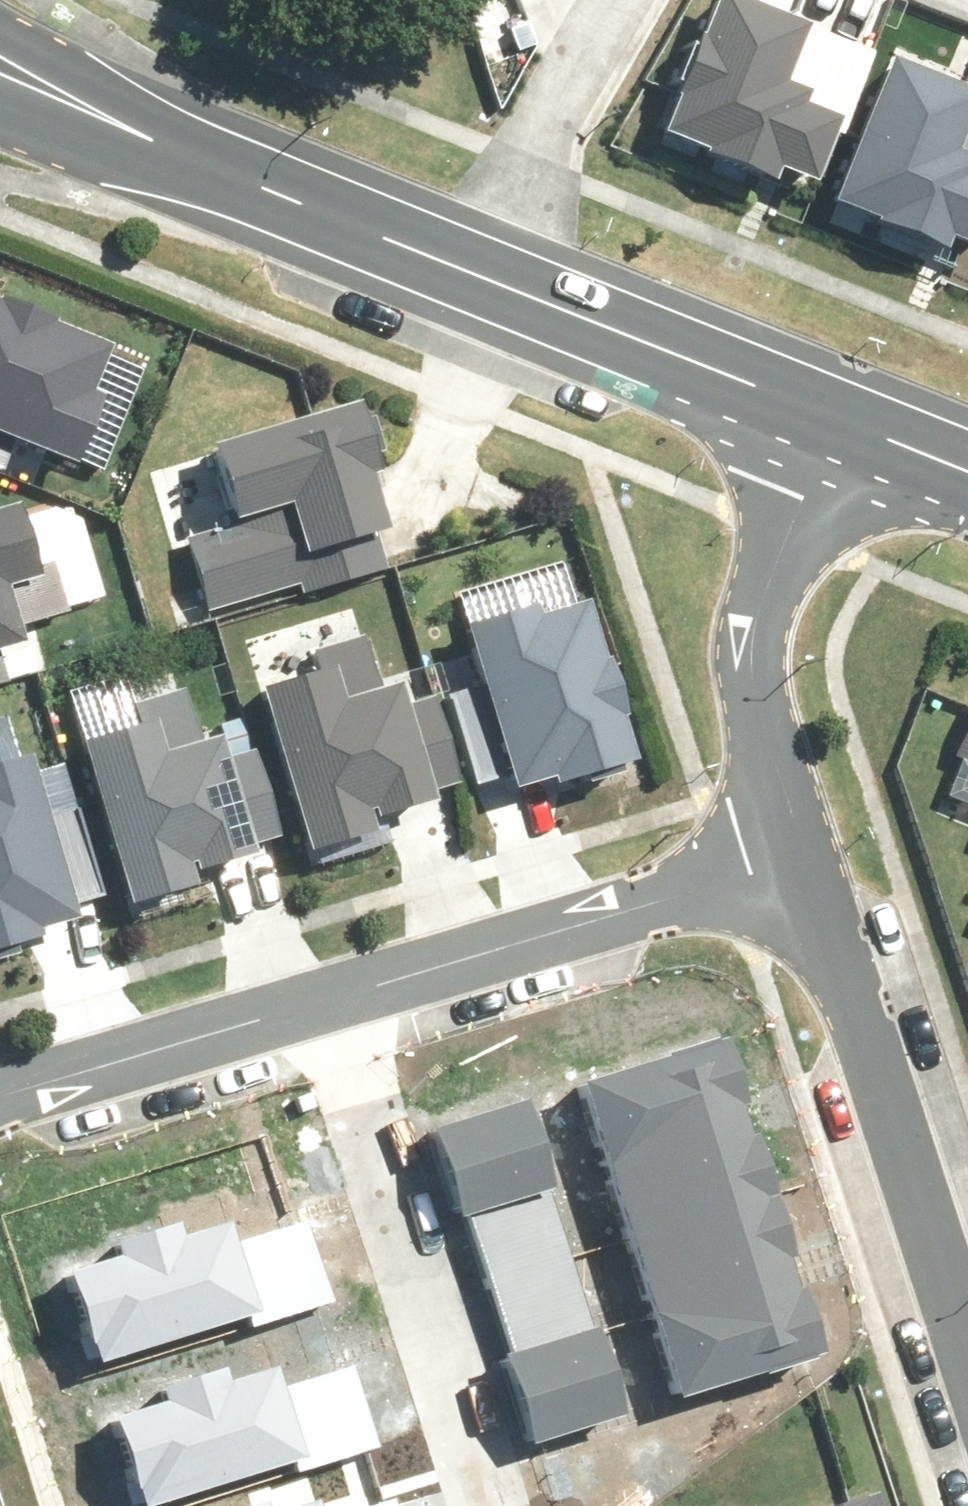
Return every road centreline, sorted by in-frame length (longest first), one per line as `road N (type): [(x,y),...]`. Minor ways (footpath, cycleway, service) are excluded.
road 1 (residential): [(967,1374),(798,868)]
road 2 (residential): [(502,1505),(342,998)]
road 3 (residential): [(798,868),(342,998)]
road 4 (residential): [(798,868),(746,678),(762,602),(838,420)]
road 5 (tertiary): [(466,271),(838,420)]
road 6 (residential): [(342,998),(0,1095)]
road 7 (tertiary): [(157,143),(466,271)]
road 8 (residential): [(466,271),(514,157),(597,0)]
road 9 (tertiary): [(0,35),(157,143)]
road 10 (tertiary): [(157,143),(0,98)]
road 11 (tertiary): [(838,420),(967,471)]

